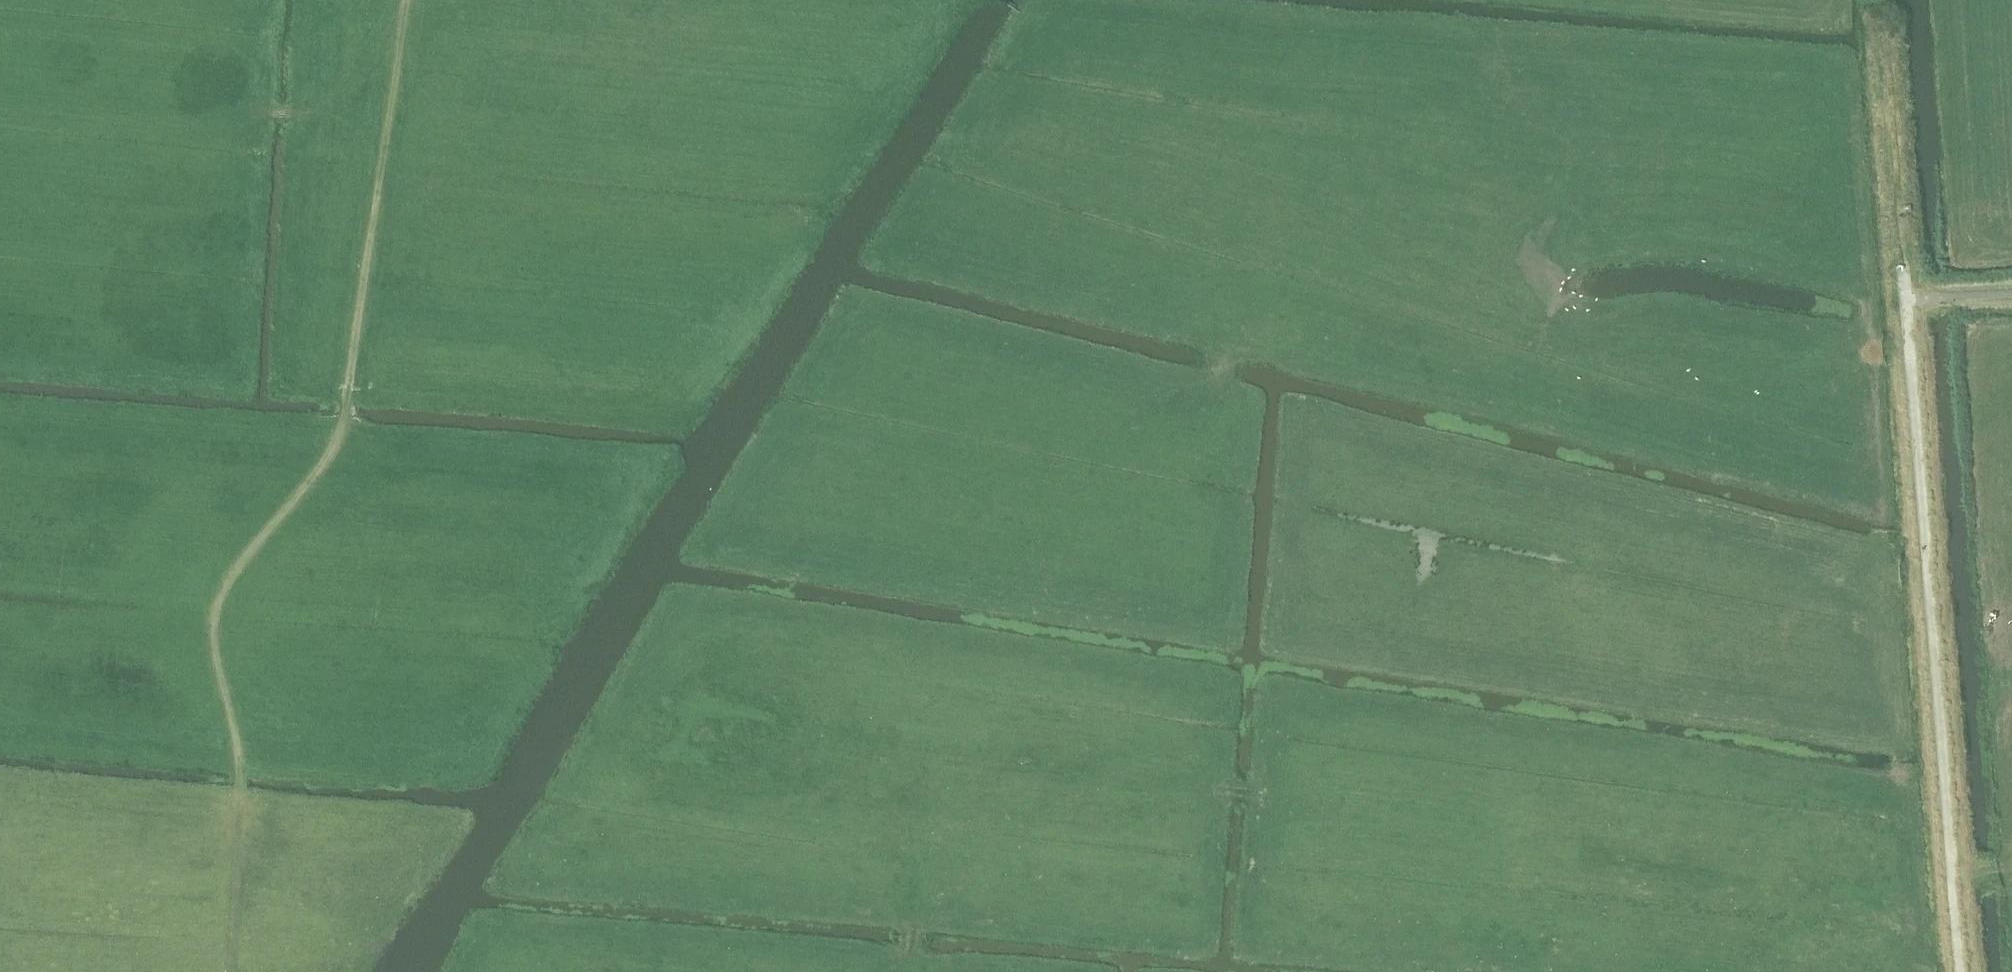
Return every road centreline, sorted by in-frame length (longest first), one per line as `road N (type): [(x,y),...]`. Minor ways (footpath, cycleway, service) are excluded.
road 1 (track): [(407,0),(337,437),(216,604),(220,673),(242,757),(232,971)]
road 2 (unclassified): [(1964,971),(1904,265)]
road 3 (track): [(1884,32),(1904,265)]

